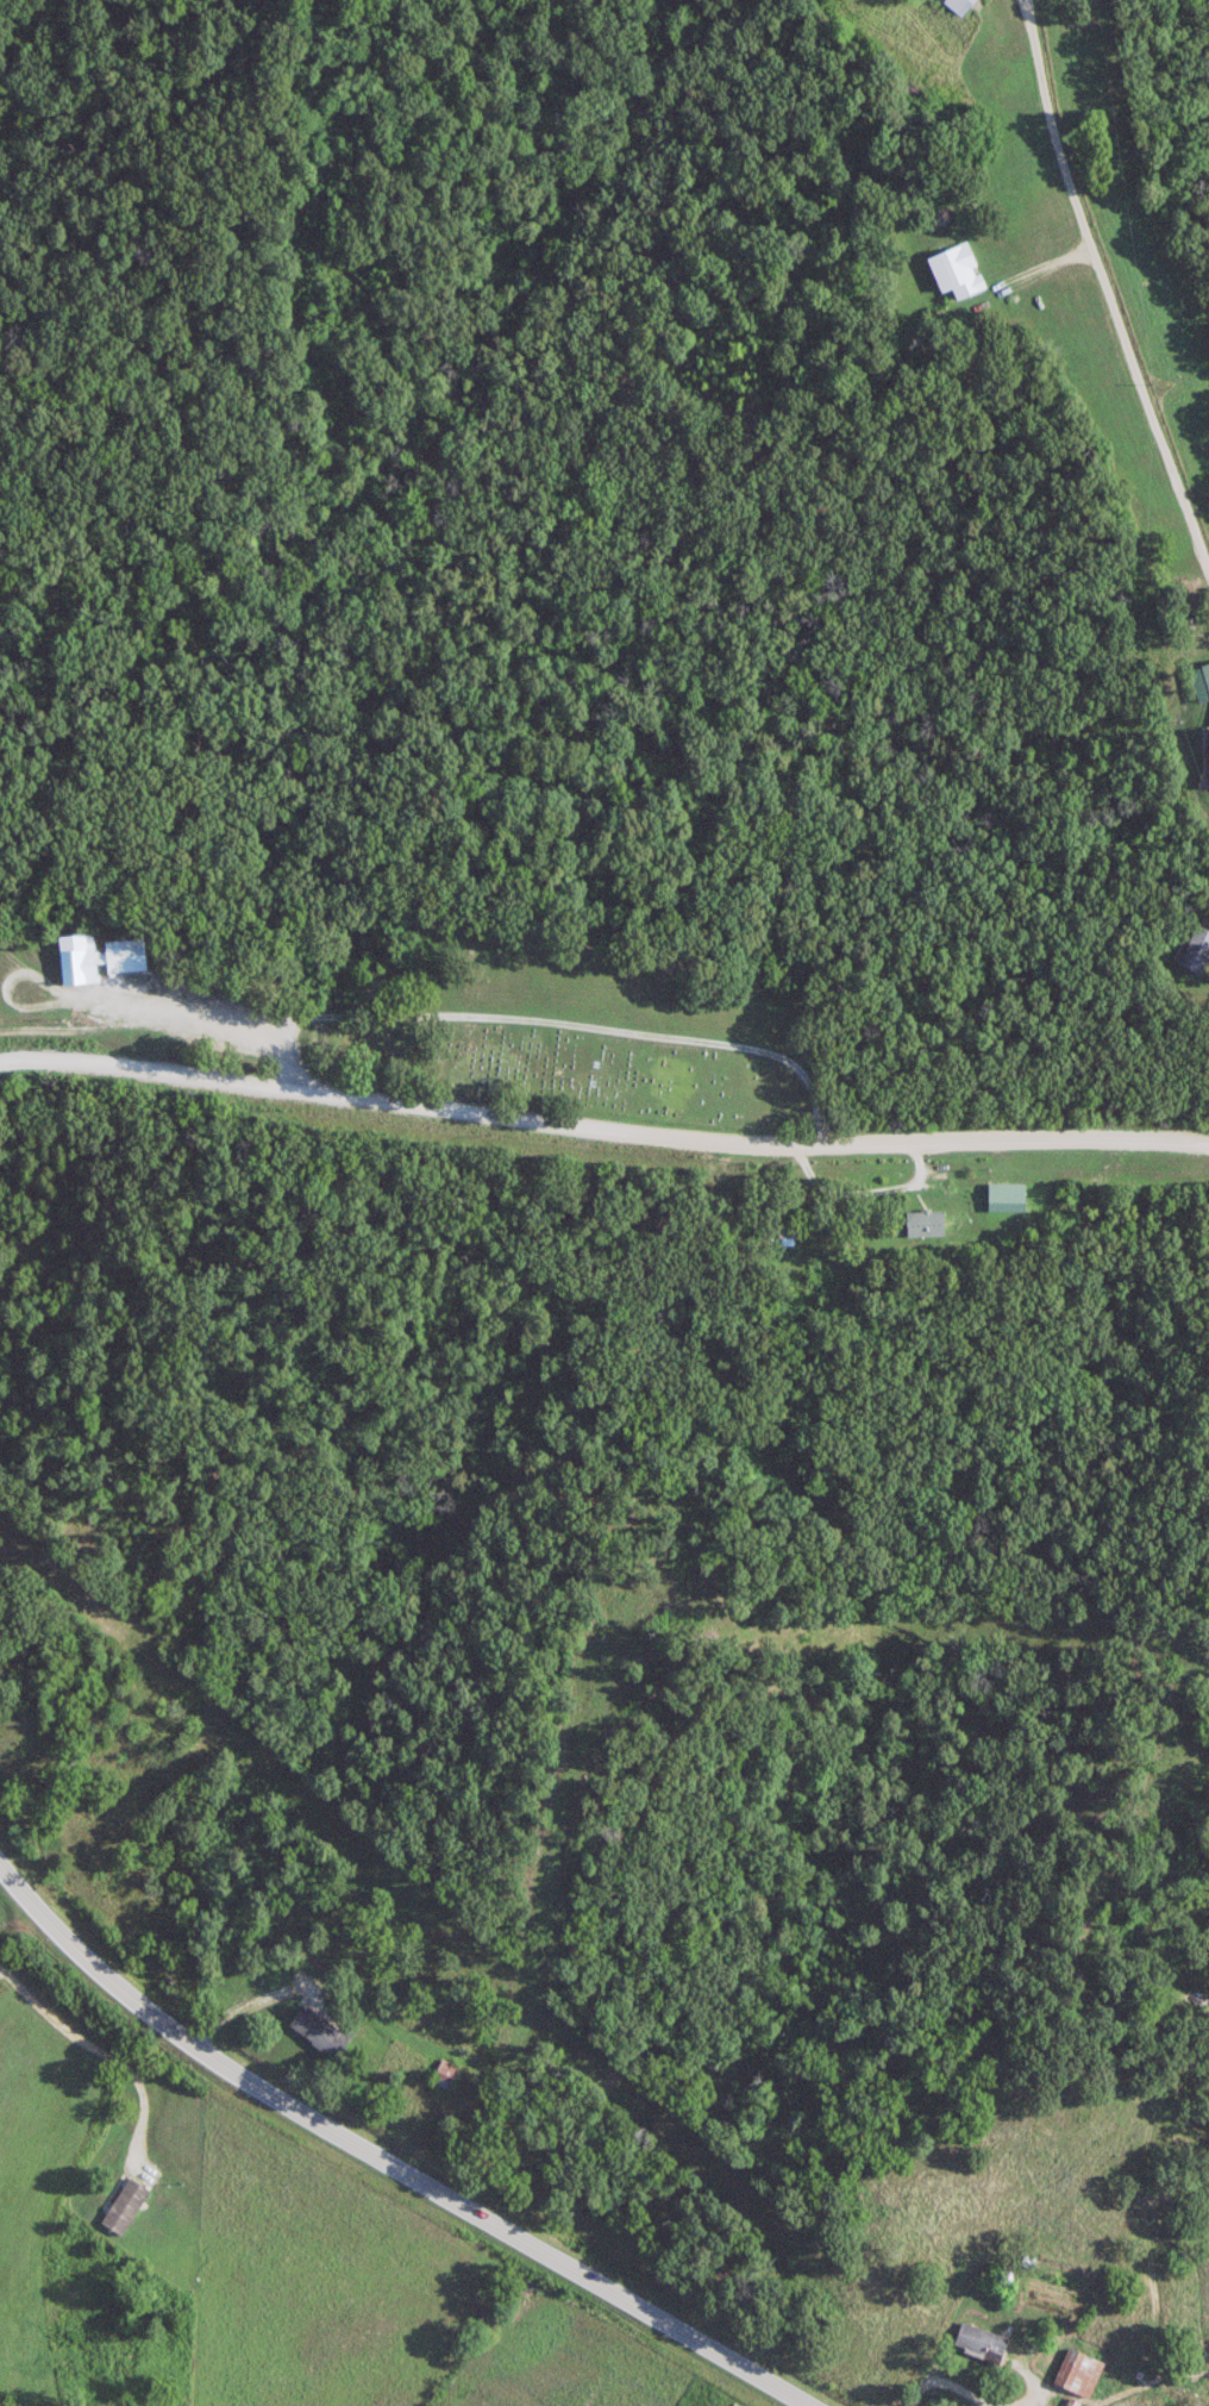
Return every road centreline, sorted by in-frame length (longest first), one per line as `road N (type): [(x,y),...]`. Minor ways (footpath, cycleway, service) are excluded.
road 1 (residential): [(1208,1155),(0,1060)]
road 2 (secondary): [(815,2405),(246,2077),(132,1996),(0,1864)]
road 3 (residential): [(1208,563),(1054,142),(1024,0)]

